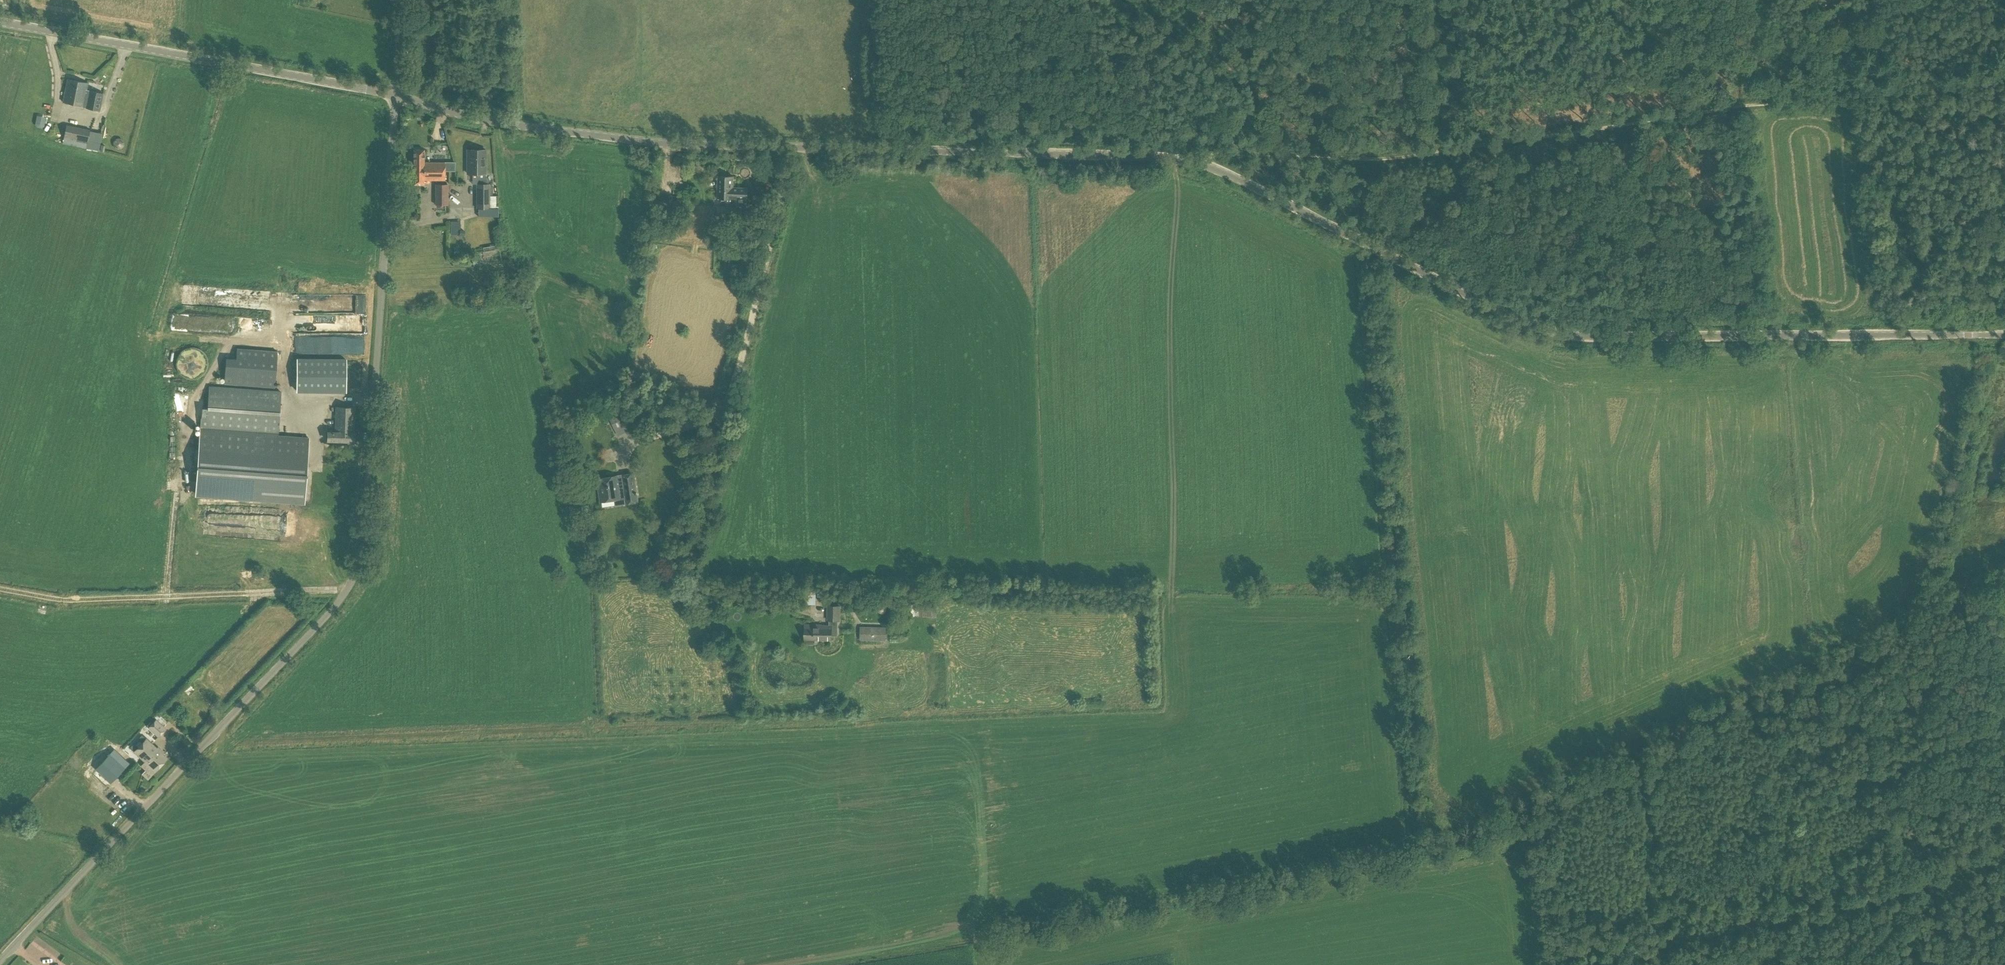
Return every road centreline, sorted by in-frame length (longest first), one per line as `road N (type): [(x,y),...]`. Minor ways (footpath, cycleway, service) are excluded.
road 1 (tertiary): [(2004,336),(1580,337),(1525,324),(1221,171),(1187,161),(662,144),(513,125),(394,96)]
road 2 (unclassified): [(0,960),(346,593),(355,572),(394,96)]
road 3 (track): [(1201,164),(1214,152),(1379,158),(1809,100)]
road 4 (tertiary): [(394,96),(0,23)]
road 5 (track): [(165,597),(188,412),(230,337)]
road 6 (track): [(1809,100),(2004,83)]
road 7 (track): [(165,597),(348,587)]
road 8 (track): [(0,590),(65,602),(165,597)]

